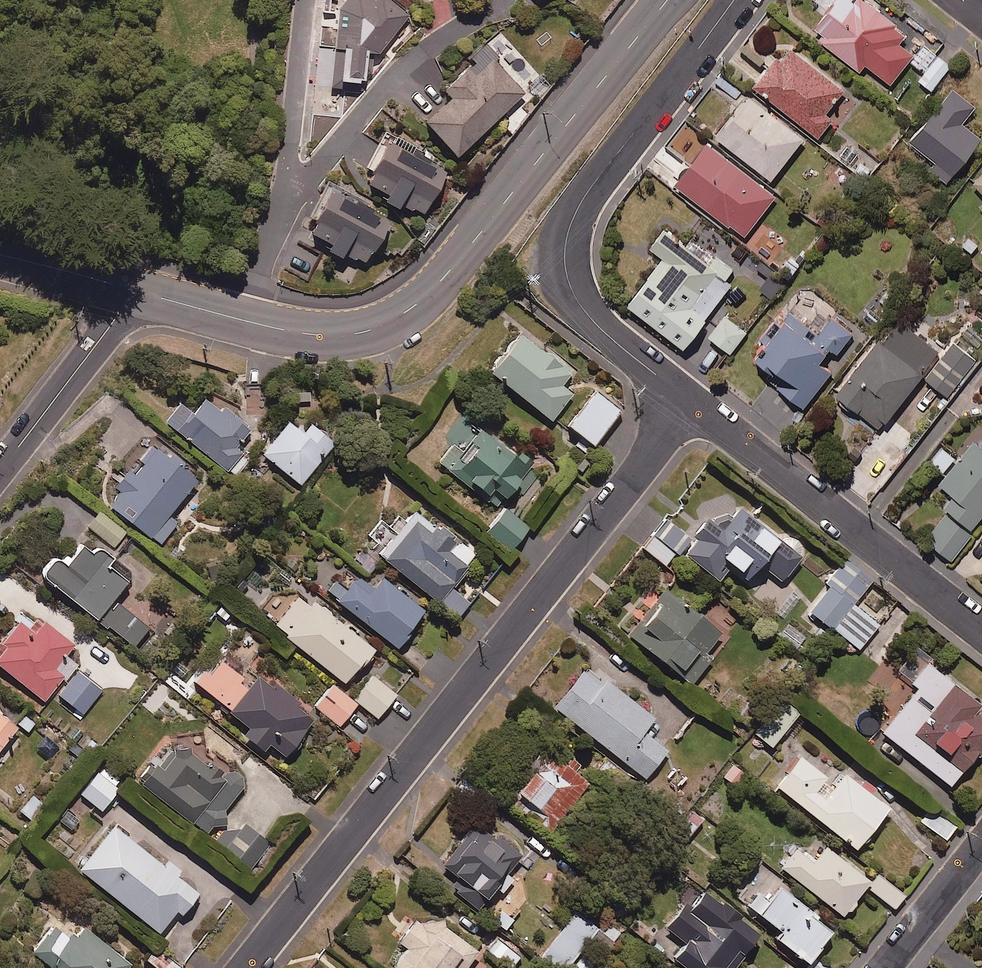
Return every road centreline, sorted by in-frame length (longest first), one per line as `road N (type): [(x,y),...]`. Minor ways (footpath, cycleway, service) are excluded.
road 1 (residential): [(246,967),(691,402)]
road 2 (secondary): [(235,317),(323,335),(377,329),(403,316),(500,212),(668,0)]
road 3 (residential): [(691,402),(580,306),(565,274),(563,240),(583,198),(734,0)]
road 4 (residential): [(981,632),(691,402)]
road 5 (residential): [(235,317),(282,201),(306,0)]
road 6 (residential): [(128,289),(119,314),(0,468)]
road 7 (residential): [(981,844),(884,967)]
road 8 (secondary): [(0,254),(128,289)]

